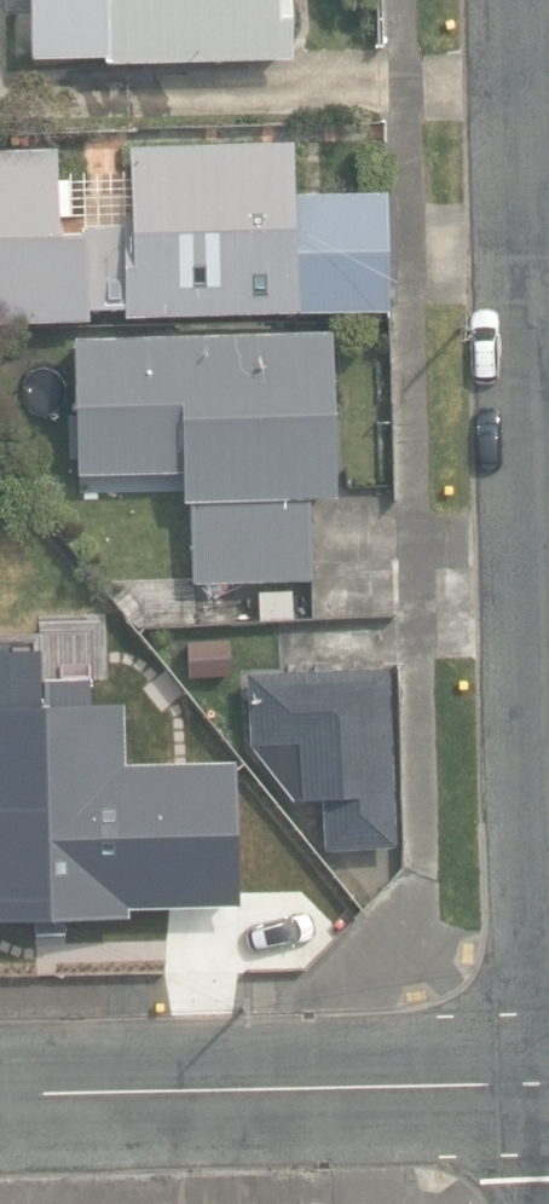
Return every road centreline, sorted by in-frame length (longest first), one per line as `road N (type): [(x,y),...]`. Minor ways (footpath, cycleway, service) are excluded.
road 1 (residential): [(548,1088),(0,1104)]

